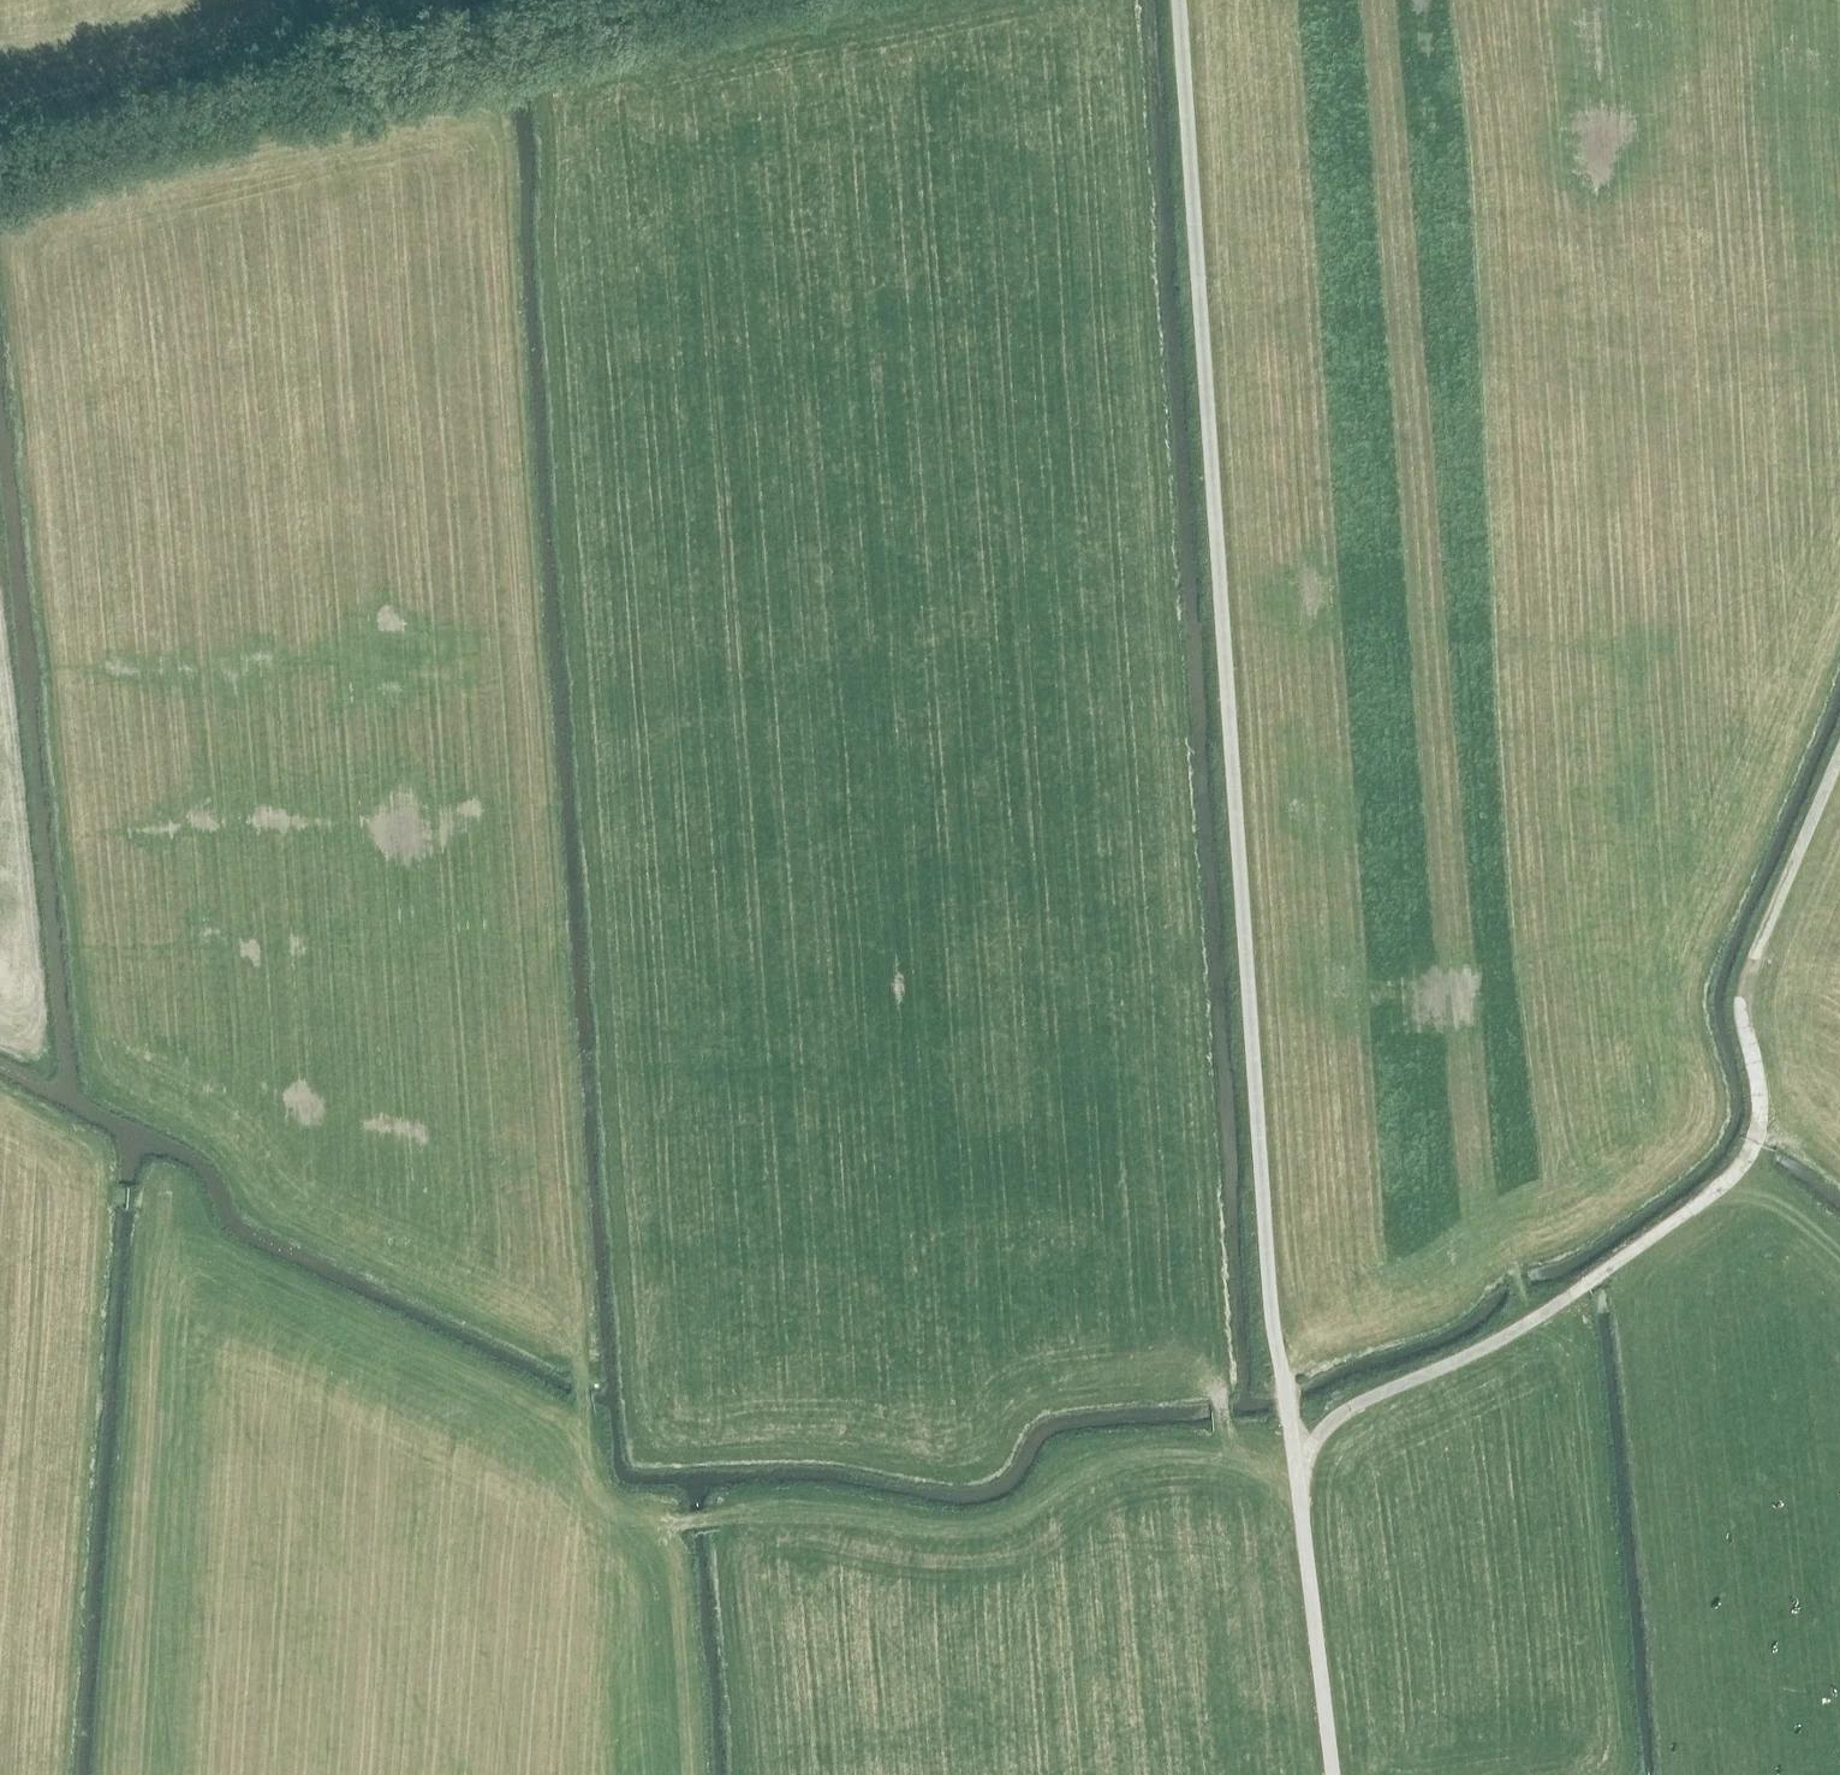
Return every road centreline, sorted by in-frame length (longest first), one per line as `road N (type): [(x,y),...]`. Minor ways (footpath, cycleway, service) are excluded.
road 1 (tertiary): [(664,0),(0,160)]

